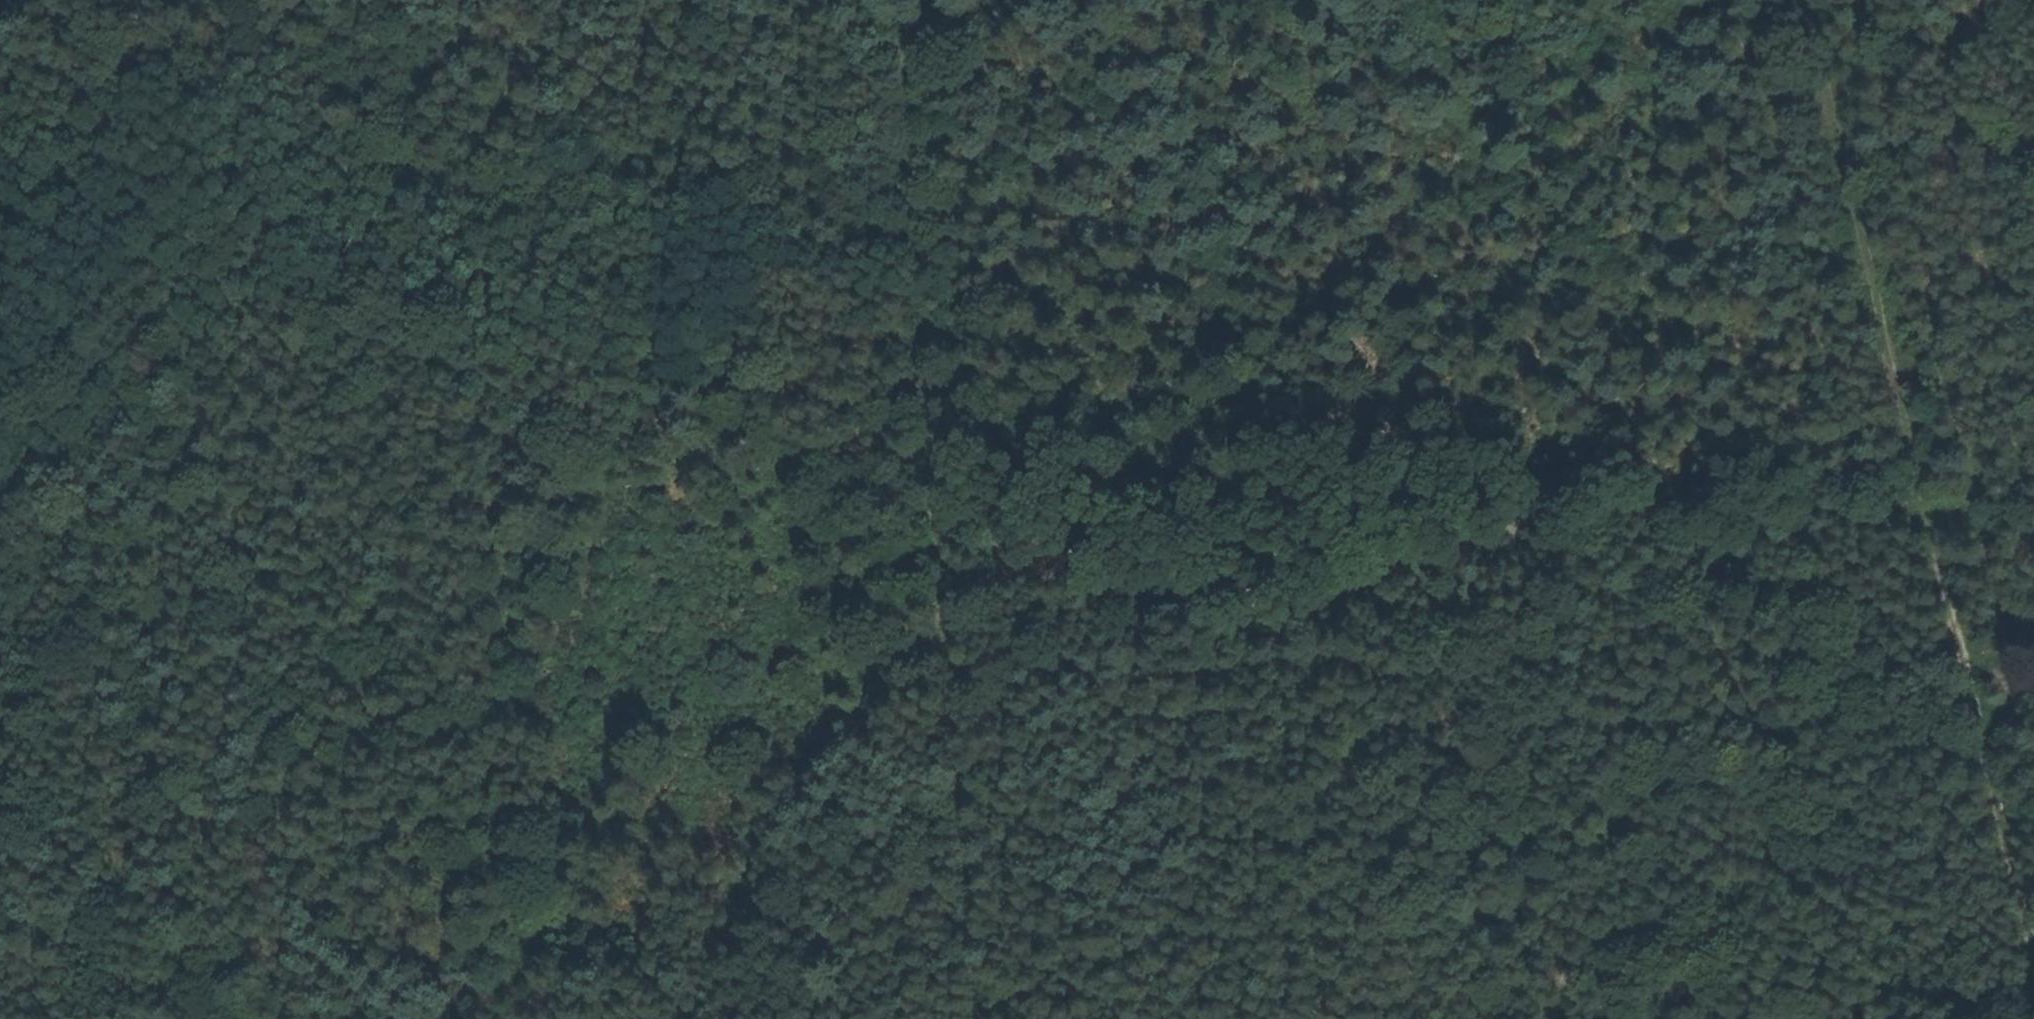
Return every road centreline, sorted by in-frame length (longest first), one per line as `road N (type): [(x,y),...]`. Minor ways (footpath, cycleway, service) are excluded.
road 1 (track): [(1809,0),(2033,966)]

